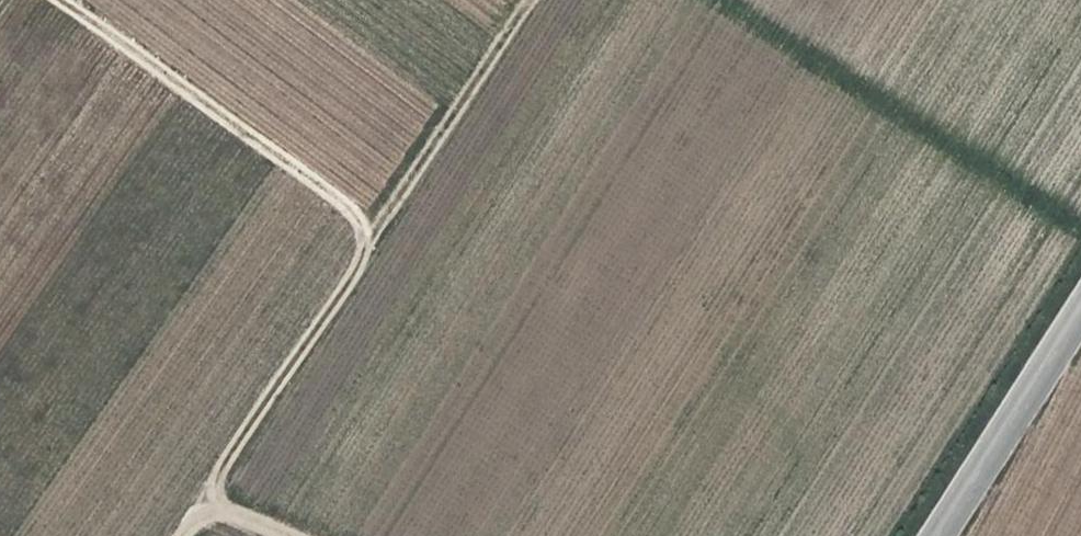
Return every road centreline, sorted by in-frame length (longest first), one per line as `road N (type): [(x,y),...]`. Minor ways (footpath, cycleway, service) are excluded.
road 1 (track): [(170,535),(528,0)]
road 2 (track): [(71,0),(379,223)]
road 3 (tertiary): [(934,535),(1080,306)]

